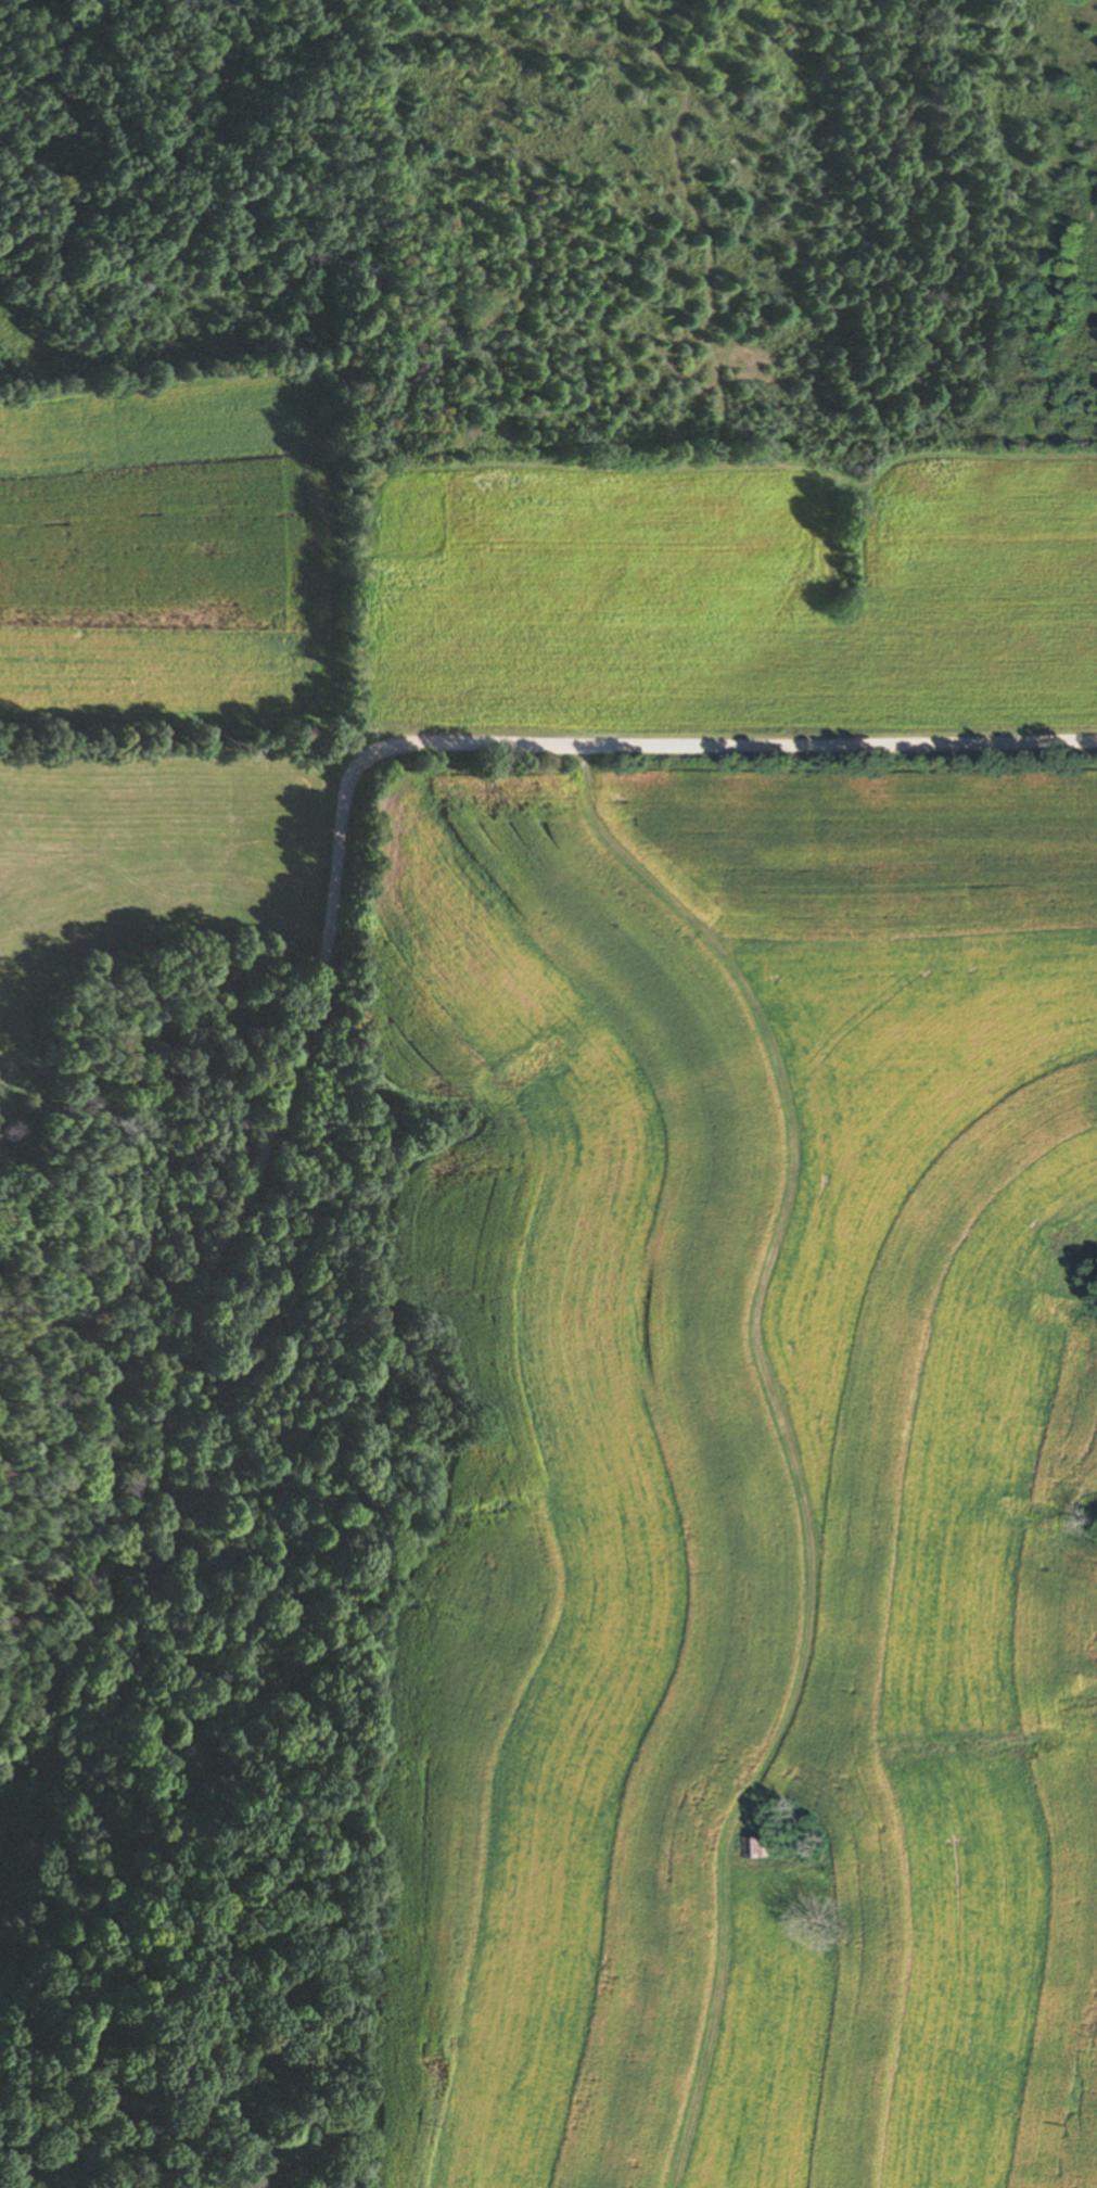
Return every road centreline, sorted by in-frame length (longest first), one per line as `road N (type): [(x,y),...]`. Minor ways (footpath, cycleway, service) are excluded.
road 1 (residential): [(0,1717),(55,1653),(93,1590),(179,1308),(231,1210),(293,1036),(352,767),(383,751),(457,742),(1096,745)]
road 2 (residential): [(599,748),(617,827),(659,851),(754,983),(793,1086),(800,1222),(734,1391),(730,1531),(777,1735)]

